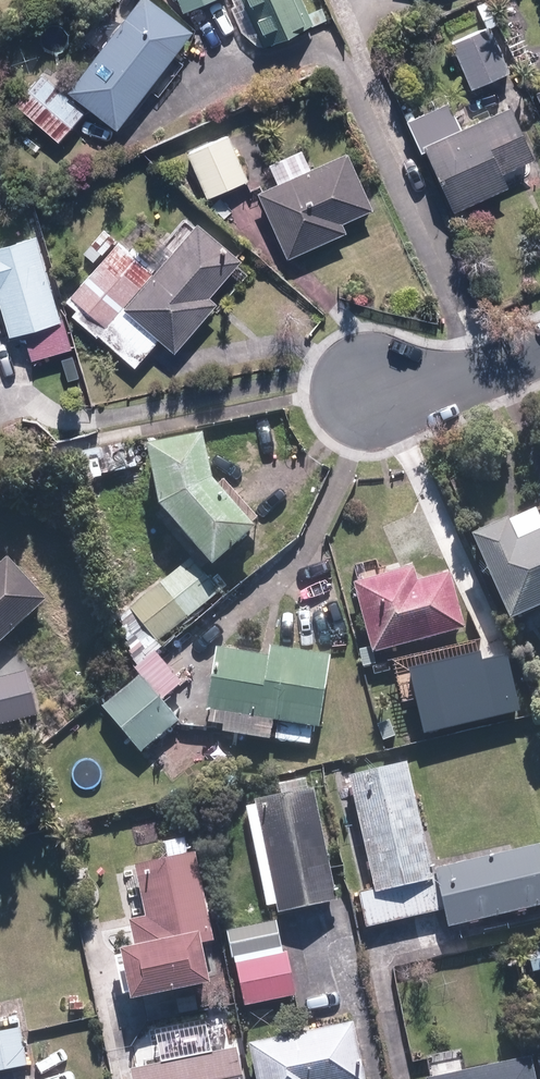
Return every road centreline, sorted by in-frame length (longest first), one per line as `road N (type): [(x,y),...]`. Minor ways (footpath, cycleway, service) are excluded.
road 1 (residential): [(365,391),(463,377),(539,344)]

